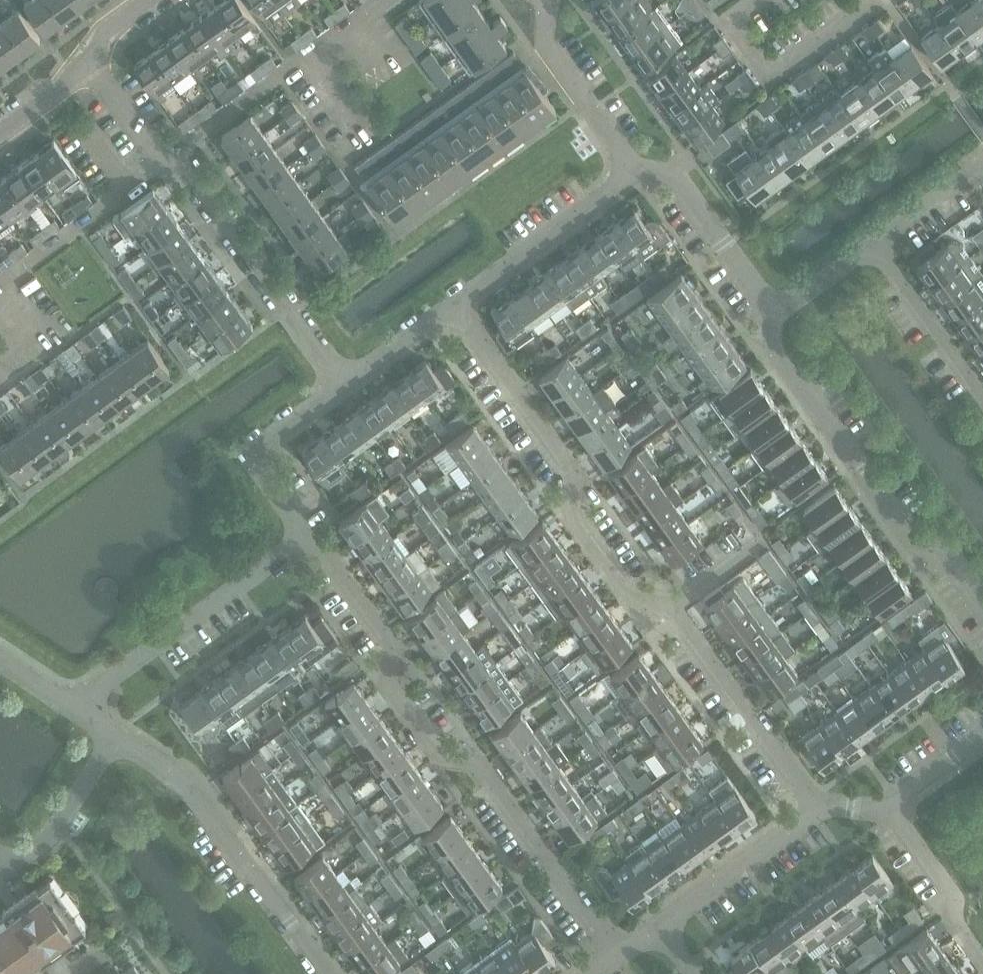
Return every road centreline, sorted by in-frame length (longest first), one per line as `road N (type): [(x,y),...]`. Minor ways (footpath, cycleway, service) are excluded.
road 1 (residential): [(818,810),(675,620),(634,600),(568,509),(569,471),(451,304)]
road 2 (residential): [(623,955),(475,762),(437,754),(385,683),(388,644),(306,538)]
road 3 (residential): [(342,386),(92,63)]
road 4 (residential): [(982,604),(937,542),(906,533),(769,343),(772,318)]
road 5 (residential): [(321,973),(189,790),(114,733)]
road 6 (residential): [(75,707),(306,538)]
road 7 (residential): [(451,304),(636,175)]
road 8 (residential): [(306,538),(253,455),(342,386)]
road 9 (residential): [(772,318),(673,185),(636,175)]
road 10 (residential): [(636,175),(550,53),(539,0)]
road 11 (residential): [(982,406),(866,248)]
road 12 (residential): [(661,926),(818,810)]
road 13 (residential): [(982,963),(952,921),(950,893),(887,813)]
road 14 (residential): [(8,871),(46,843),(114,733)]
road 15 (residential): [(866,248),(982,165)]
road 16 (residential): [(342,386),(451,304)]

